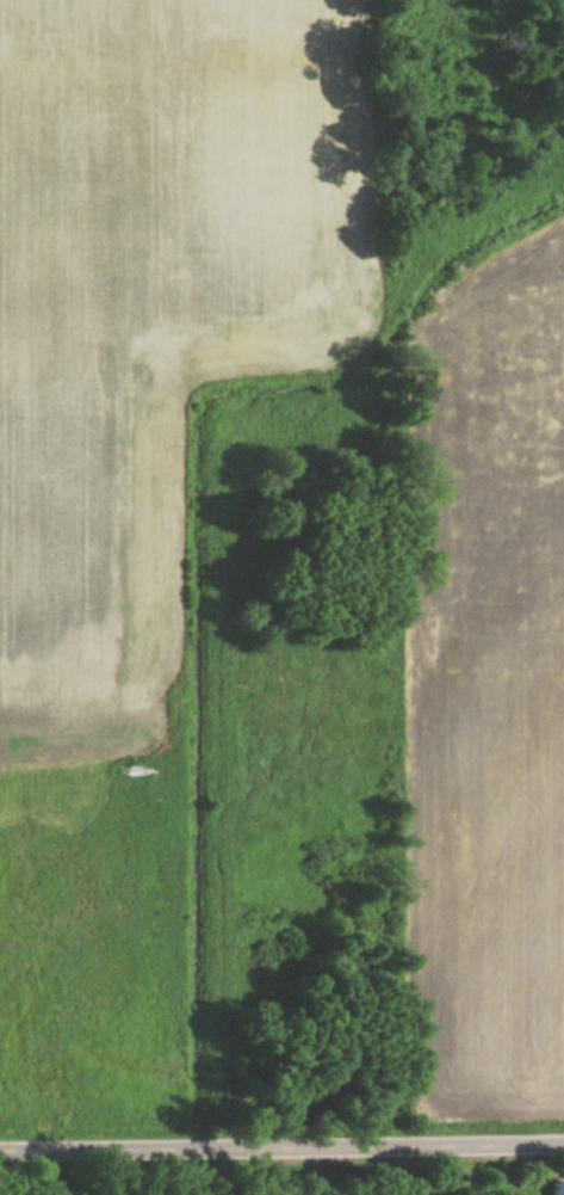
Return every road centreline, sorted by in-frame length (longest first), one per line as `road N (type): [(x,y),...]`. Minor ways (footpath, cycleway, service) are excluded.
road 1 (tertiary): [(0,1152),(563,1145)]

